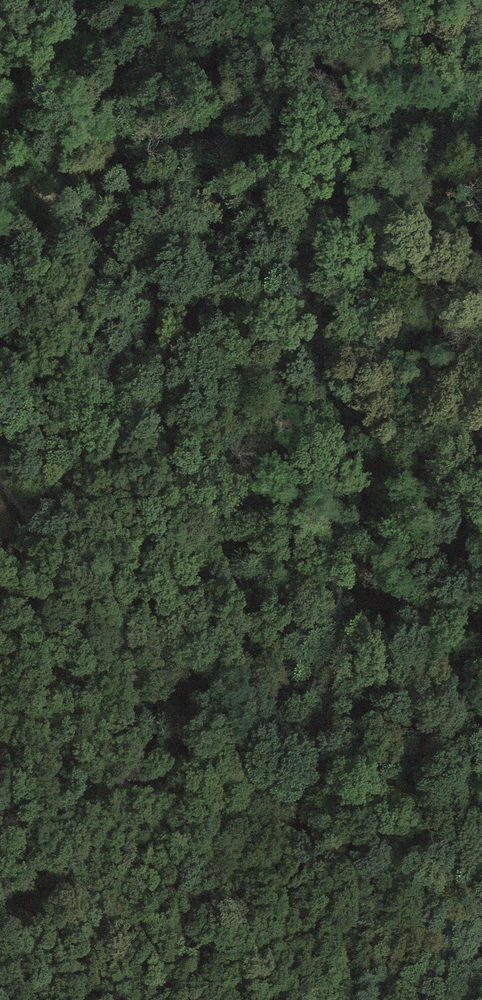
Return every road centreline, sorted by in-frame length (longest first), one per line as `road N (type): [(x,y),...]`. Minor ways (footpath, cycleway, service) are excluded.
road 1 (track): [(0,98),(28,191),(177,236),(350,359),(428,514),(481,679)]
road 2 (track): [(0,332),(349,842),(481,956)]

